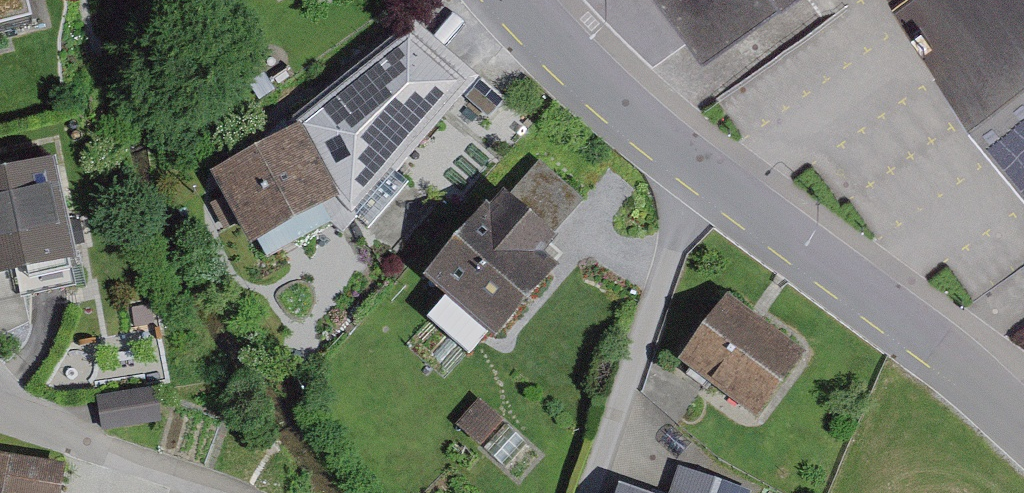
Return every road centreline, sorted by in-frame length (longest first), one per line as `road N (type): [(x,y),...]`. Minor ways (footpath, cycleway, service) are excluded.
road 1 (residential): [(1023,427),(614,104),(510,0)]
road 2 (residential): [(0,412),(231,492)]

